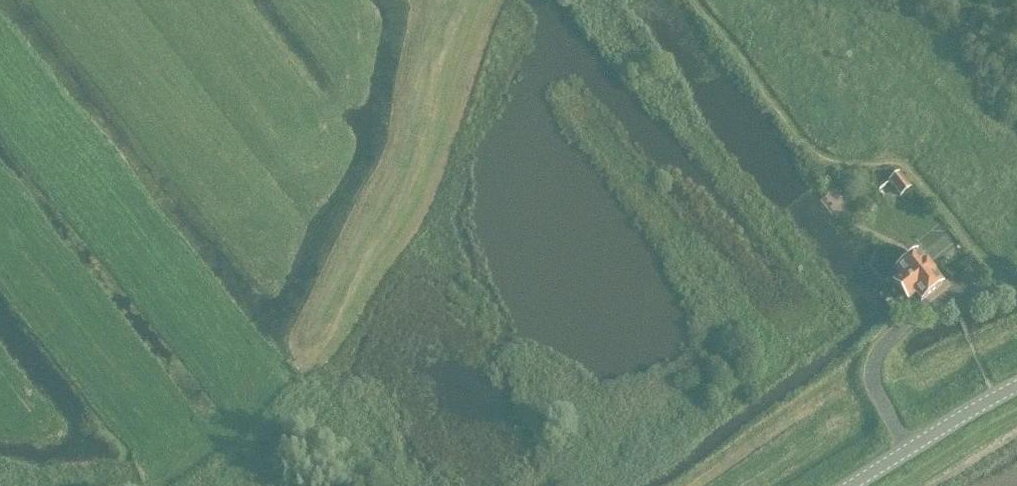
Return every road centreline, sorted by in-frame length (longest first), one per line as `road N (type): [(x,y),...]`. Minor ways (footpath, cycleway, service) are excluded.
road 1 (track): [(1016,268),(1002,273),(986,261),(911,172),(890,164),(835,165),(813,153),(693,0)]
road 2 (tertiary): [(851,485),(1016,386)]
road 3 (track): [(0,484),(139,476)]
road 4 (track): [(906,485),(1016,417)]

